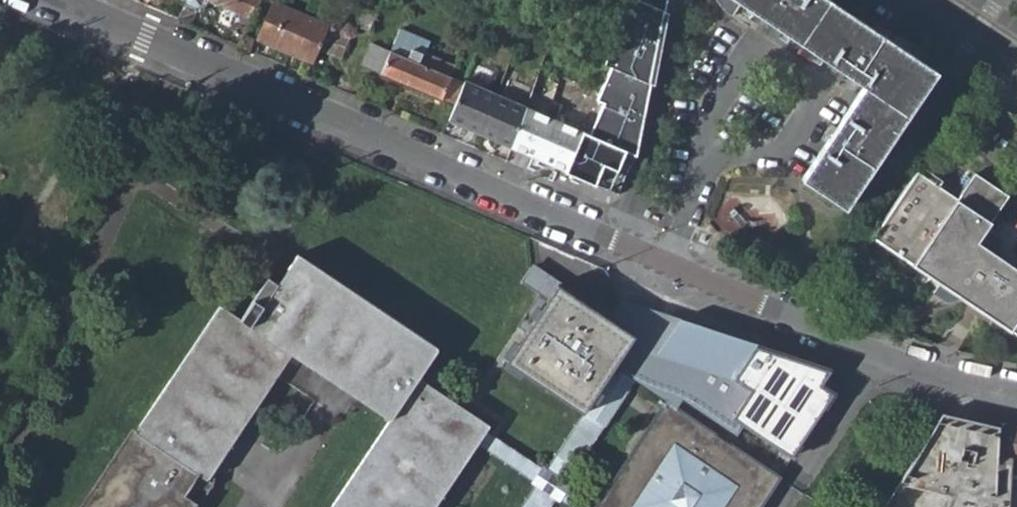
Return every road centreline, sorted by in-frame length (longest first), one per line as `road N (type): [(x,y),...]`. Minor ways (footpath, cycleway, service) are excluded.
road 1 (residential): [(1016,395),(936,378),(862,350),(57,0)]
road 2 (residential): [(901,0),(1016,78)]

